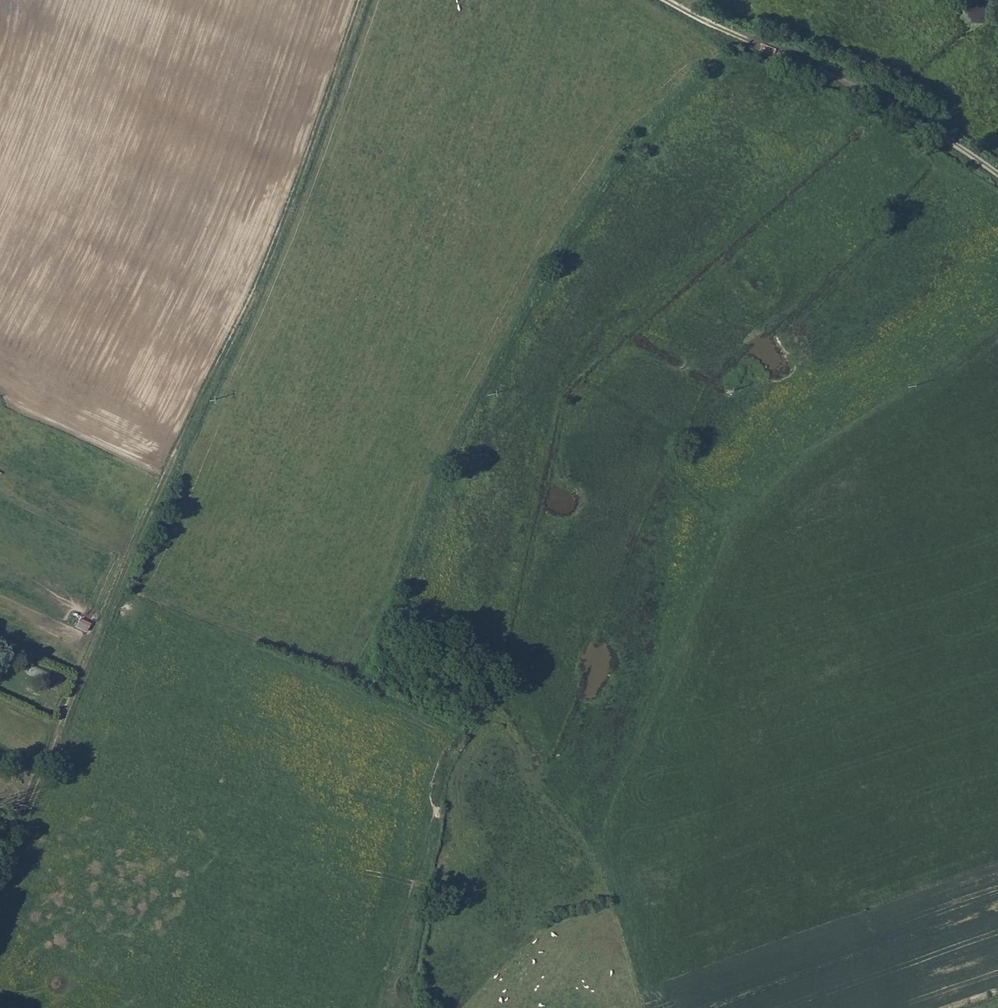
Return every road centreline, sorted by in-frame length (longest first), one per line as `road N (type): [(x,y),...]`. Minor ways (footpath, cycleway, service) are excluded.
road 1 (track): [(0,887),(151,512),(250,295),(362,0)]
road 2 (track): [(997,177),(879,99),(667,0)]

